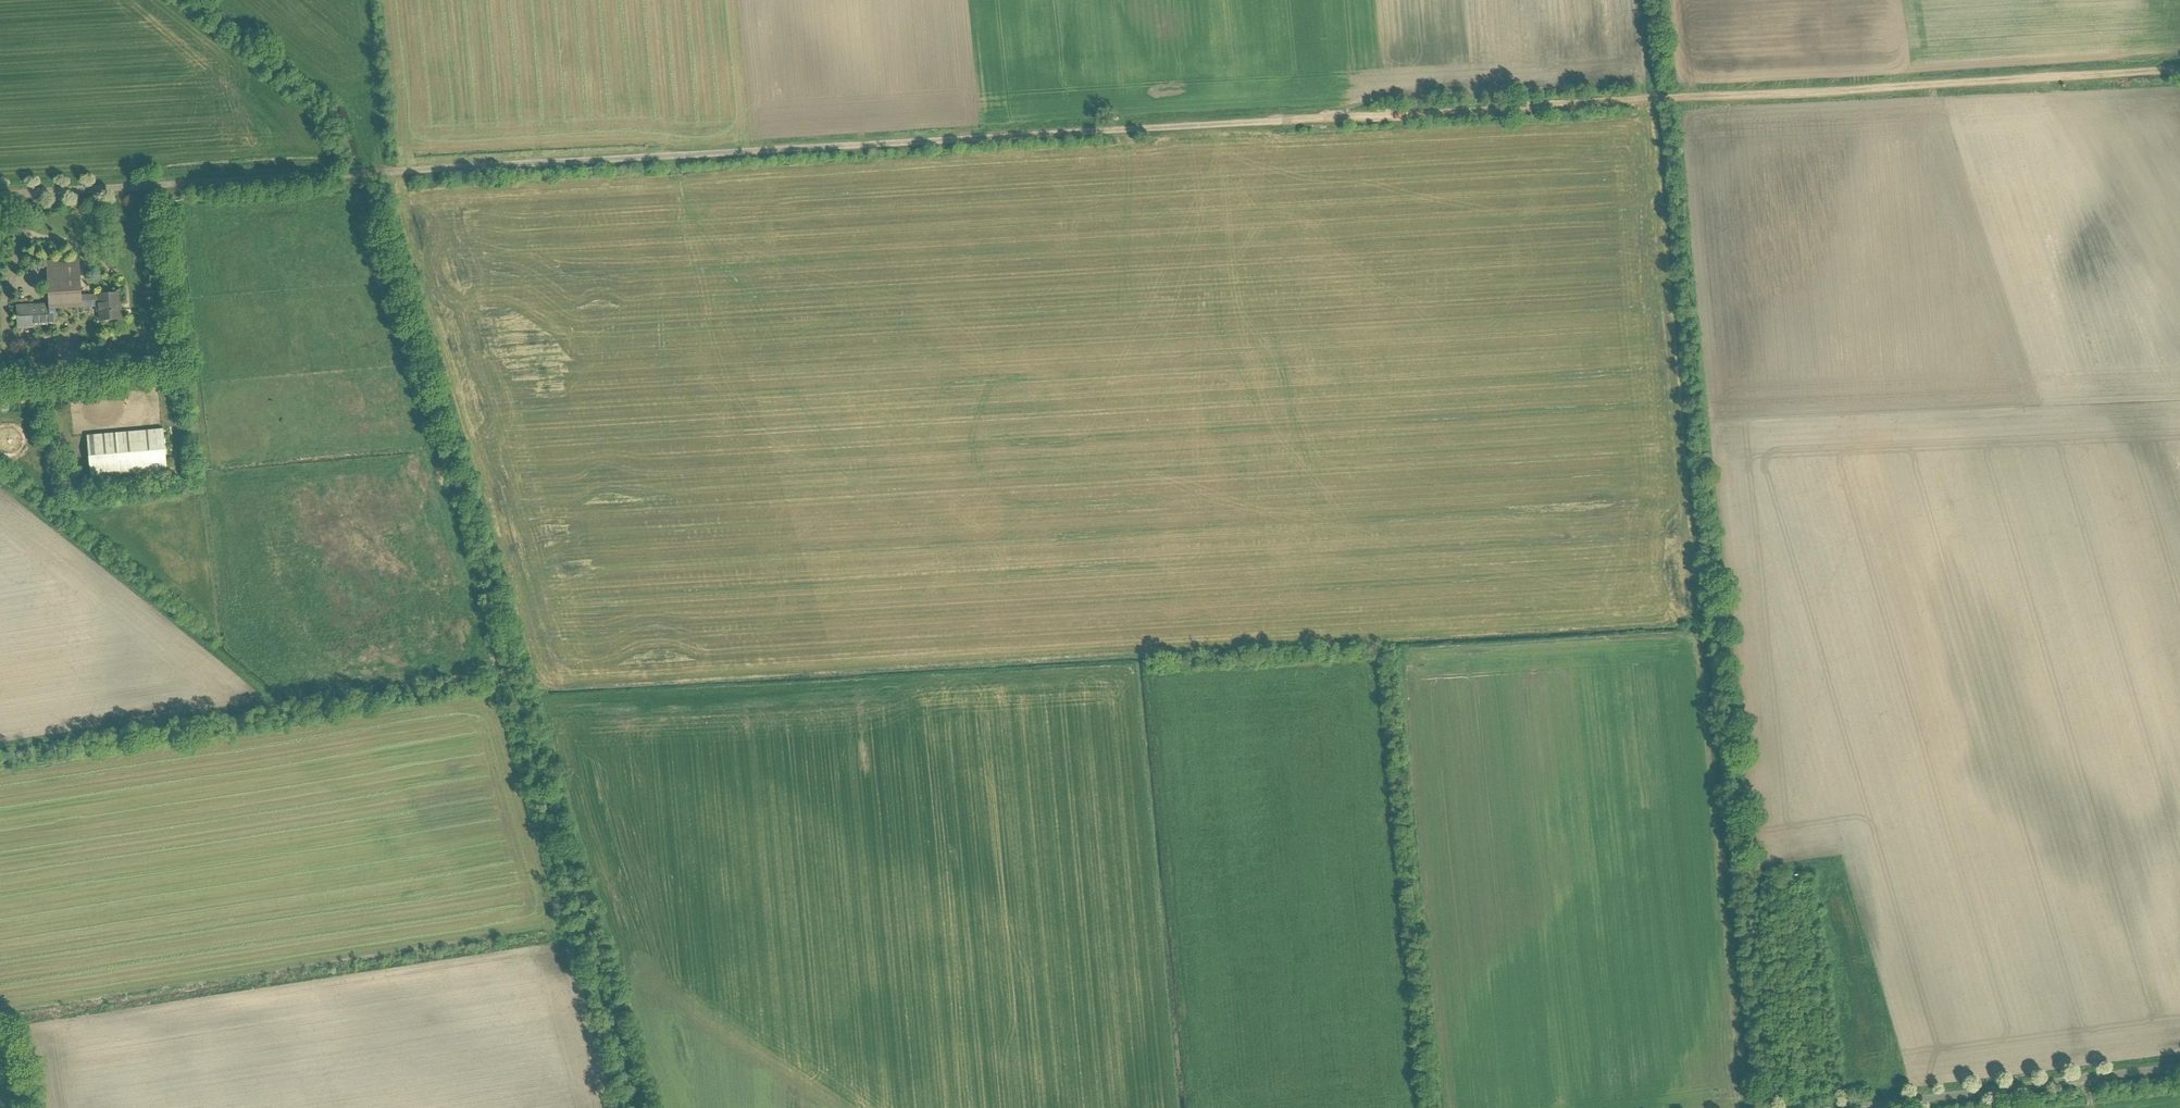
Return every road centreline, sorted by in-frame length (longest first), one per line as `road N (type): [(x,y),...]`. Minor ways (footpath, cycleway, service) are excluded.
road 1 (track): [(2179,68),(382,172)]
road 2 (unclassified): [(382,172),(0,194)]
road 3 (unclassified): [(2179,1065),(1835,1107)]

